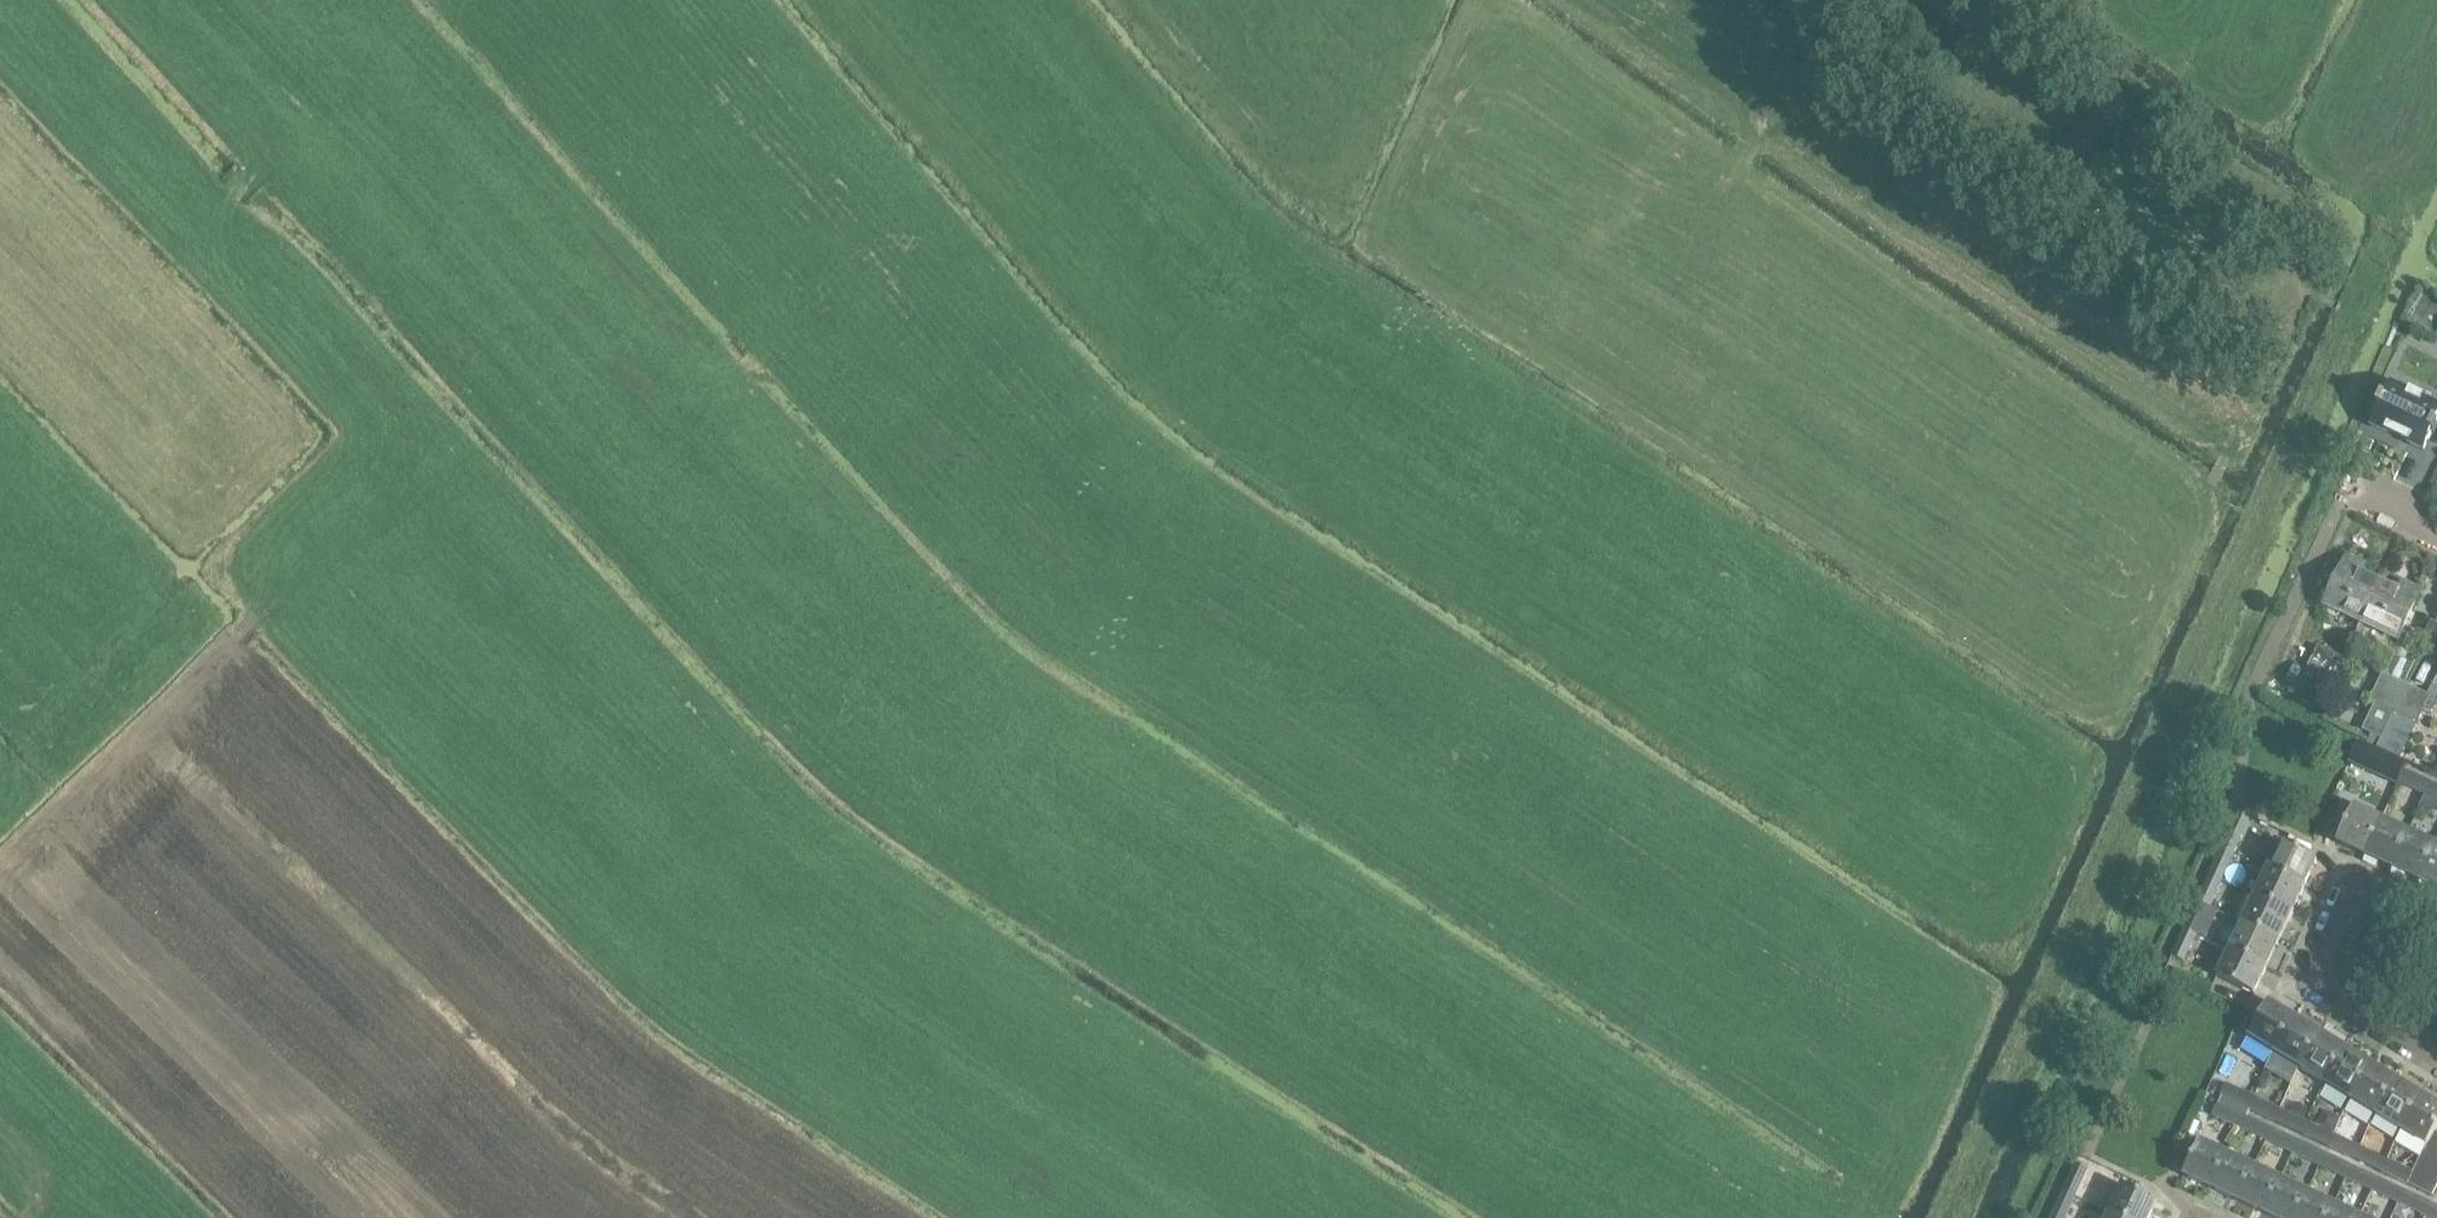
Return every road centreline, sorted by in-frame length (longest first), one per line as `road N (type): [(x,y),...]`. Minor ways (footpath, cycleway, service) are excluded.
road 1 (residential): [(2436,922),(2353,884),(2306,984),(2436,1062)]

